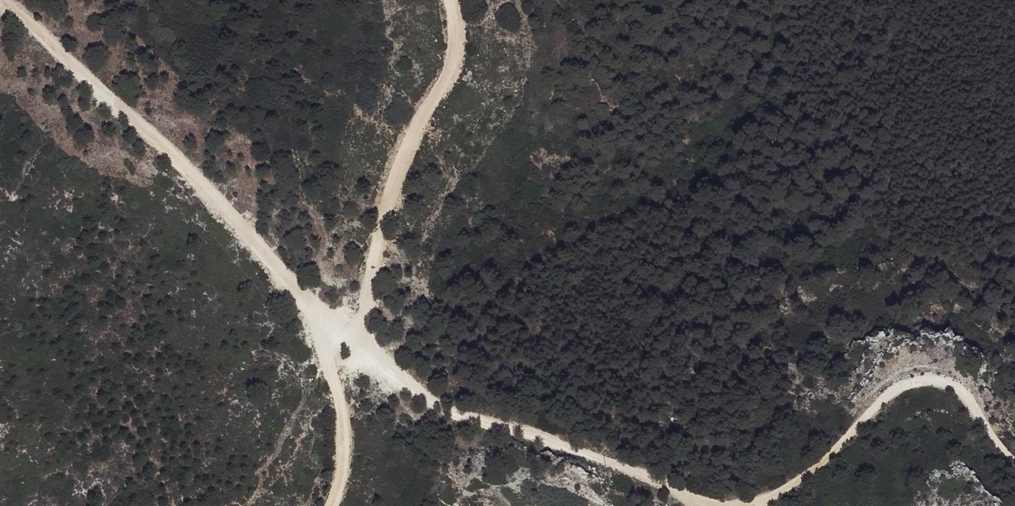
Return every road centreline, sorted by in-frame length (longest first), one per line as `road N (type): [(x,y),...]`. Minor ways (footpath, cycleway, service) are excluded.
road 1 (track): [(332,505),(344,466),(330,342),(339,329),(355,331),(448,407),(720,505)]
road 2 (track): [(339,329),(269,249),(7,0)]
road 3 (track): [(369,341),(363,262),(456,43),(442,0)]
road 4 (track): [(747,505),(817,466),(879,405),(916,381),(941,383),(974,407),(1014,464)]

